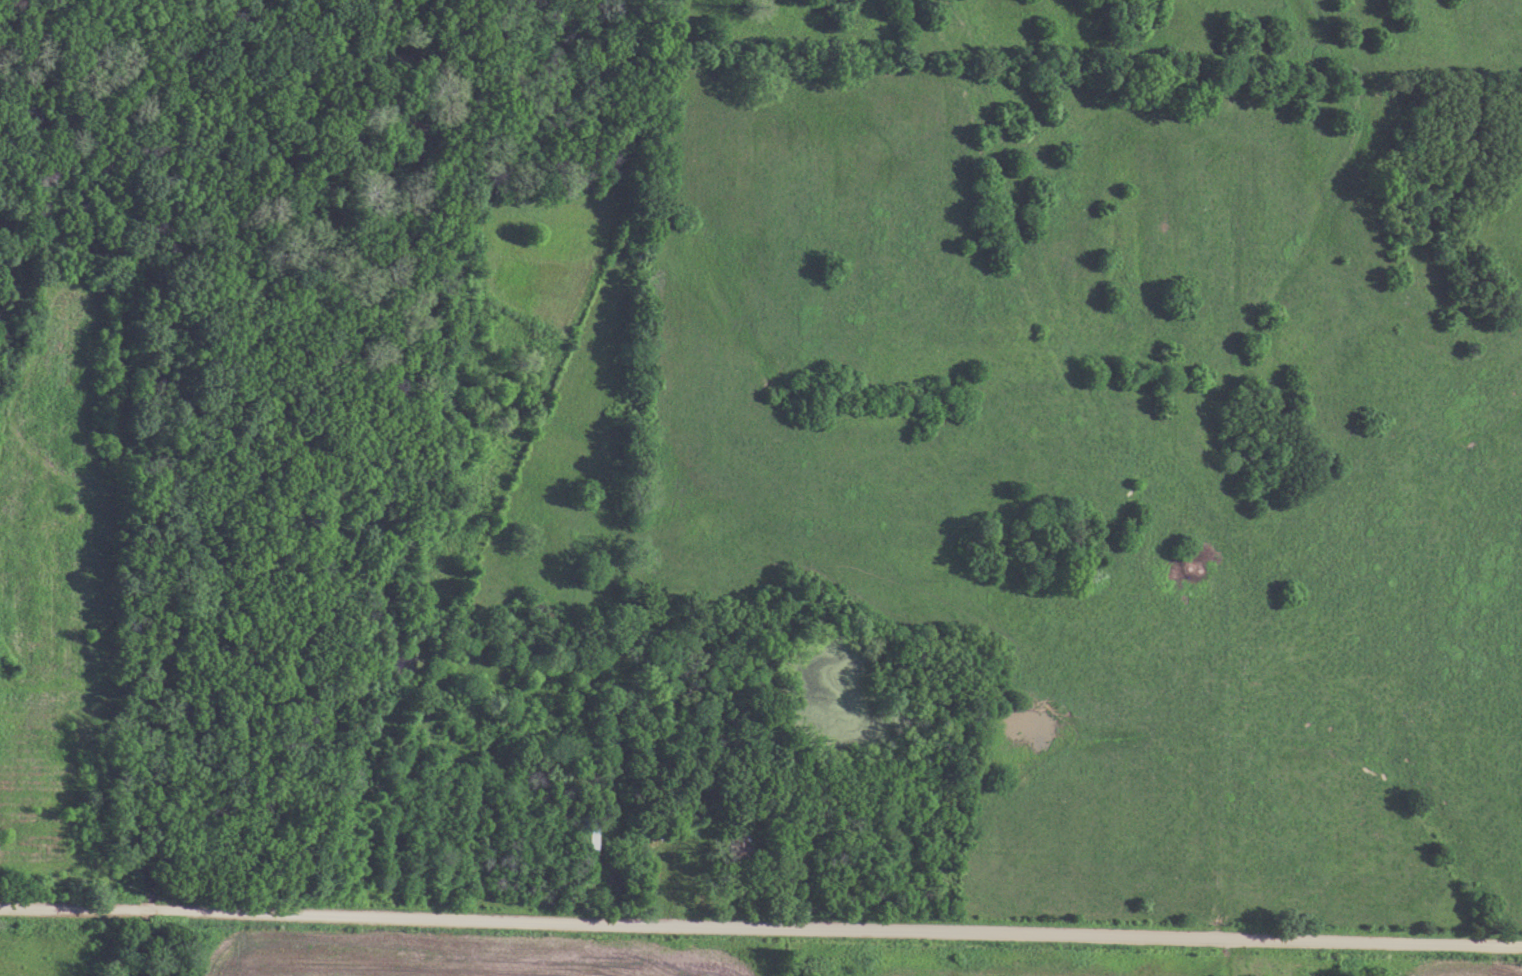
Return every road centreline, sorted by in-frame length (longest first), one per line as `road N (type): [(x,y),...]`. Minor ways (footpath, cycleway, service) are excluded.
road 1 (residential): [(1521,945),(0,908)]

